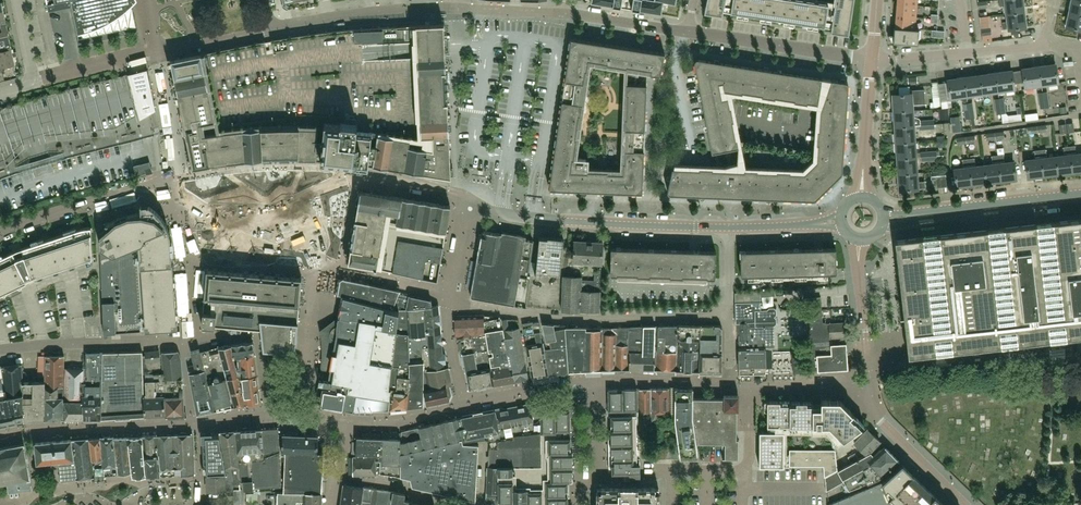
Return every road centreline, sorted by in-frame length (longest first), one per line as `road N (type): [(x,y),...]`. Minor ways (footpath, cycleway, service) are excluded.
road 1 (unclassified): [(729,315),(587,319),(471,306)]
road 2 (unclassified): [(884,219),(1080,193)]
road 3 (residential): [(275,24),(84,72)]
road 4 (unclassified): [(533,219),(729,227)]
road 5 (residential): [(872,59),(688,31)]
road 6 (unclassified): [(0,351),(185,338)]
road 7 (residential): [(457,7),(275,24)]
road 8 (residential): [(872,59),(1049,49)]
road 9 (unclassified): [(867,382),(881,421),(965,504)]
road 10 (unclassified): [(867,382),(859,238)]
road 11 (residential): [(862,196),(872,59)]
road 12 (unclassified): [(0,235),(127,194)]
road 13 (residential): [(688,31),(563,13)]

